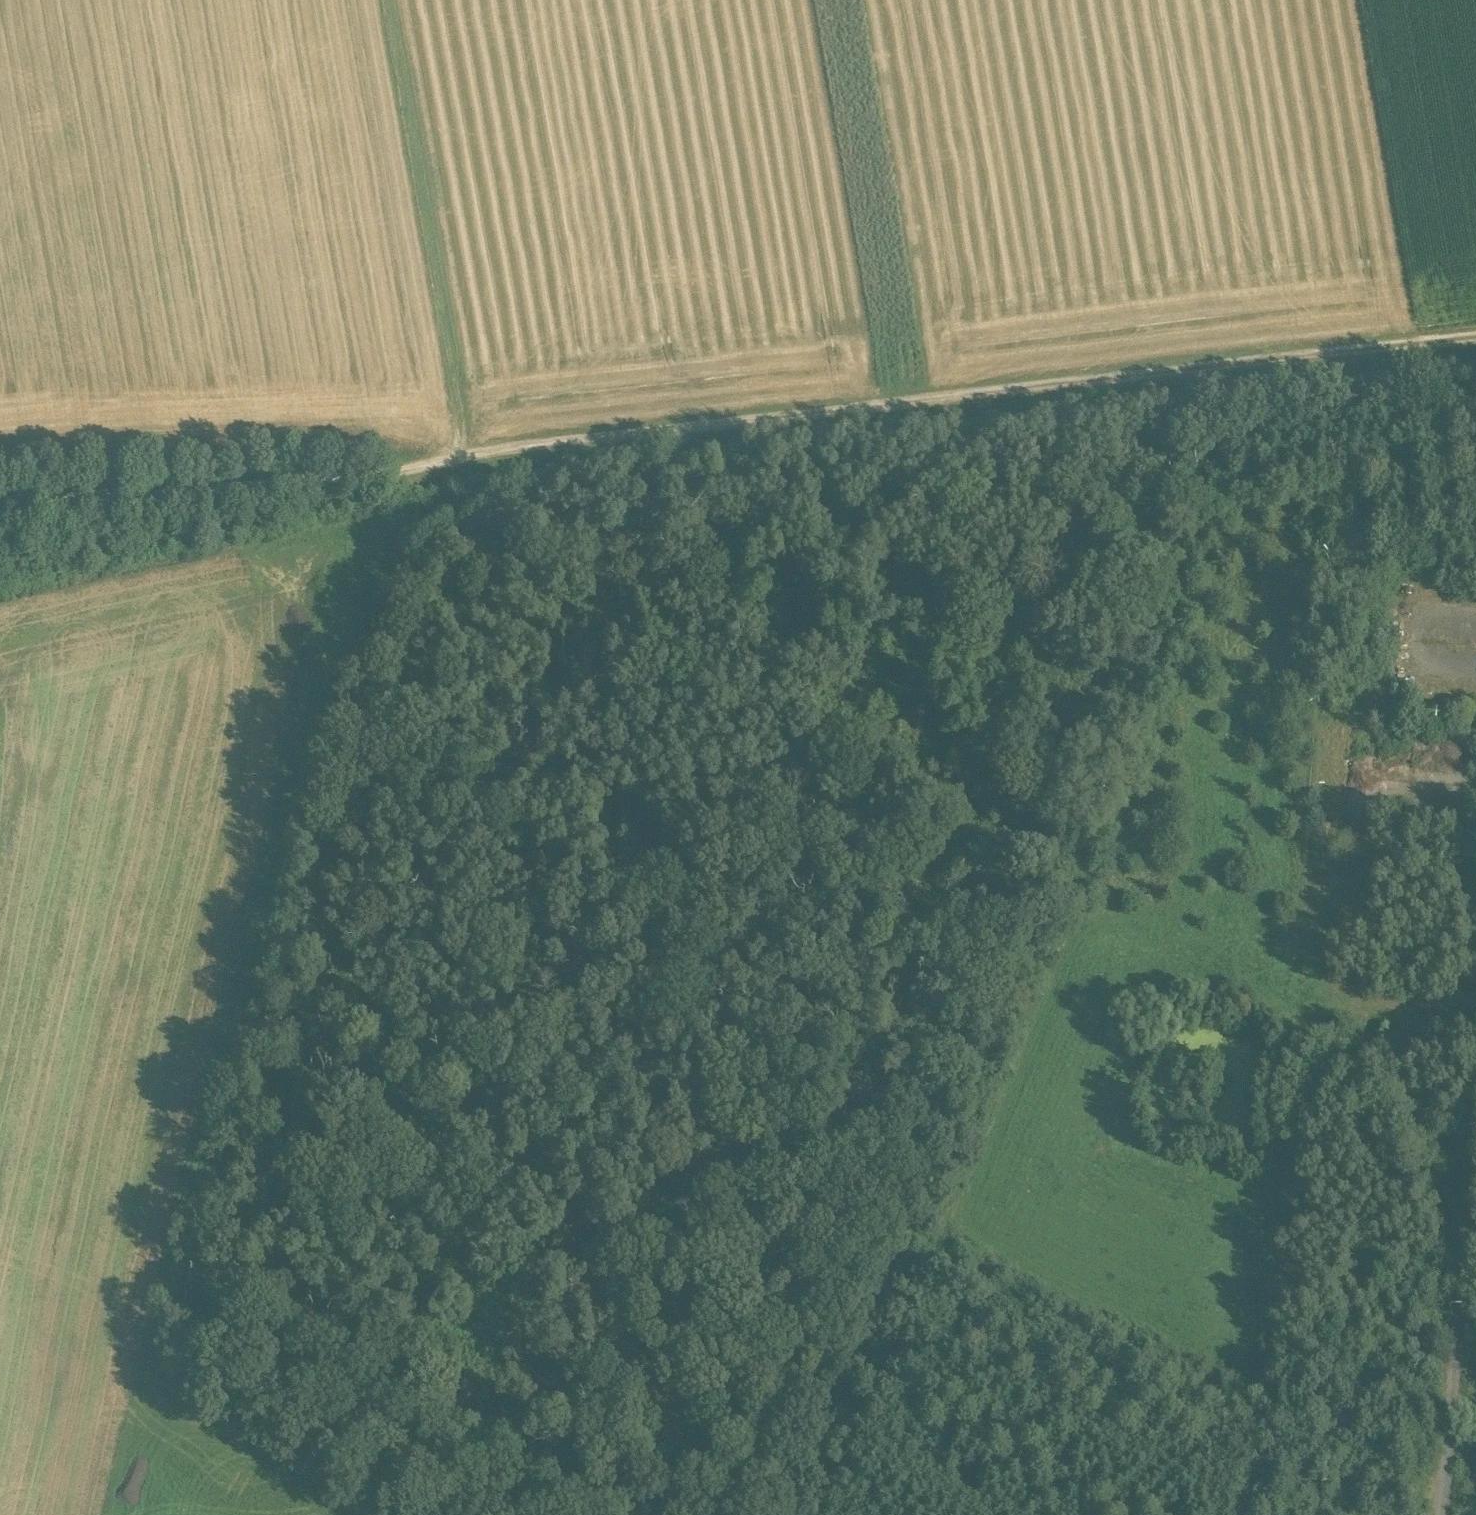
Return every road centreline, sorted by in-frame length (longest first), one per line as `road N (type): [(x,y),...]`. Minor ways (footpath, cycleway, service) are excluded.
road 1 (track): [(0,513),(1475,337)]
road 2 (track): [(383,0),(463,455)]

